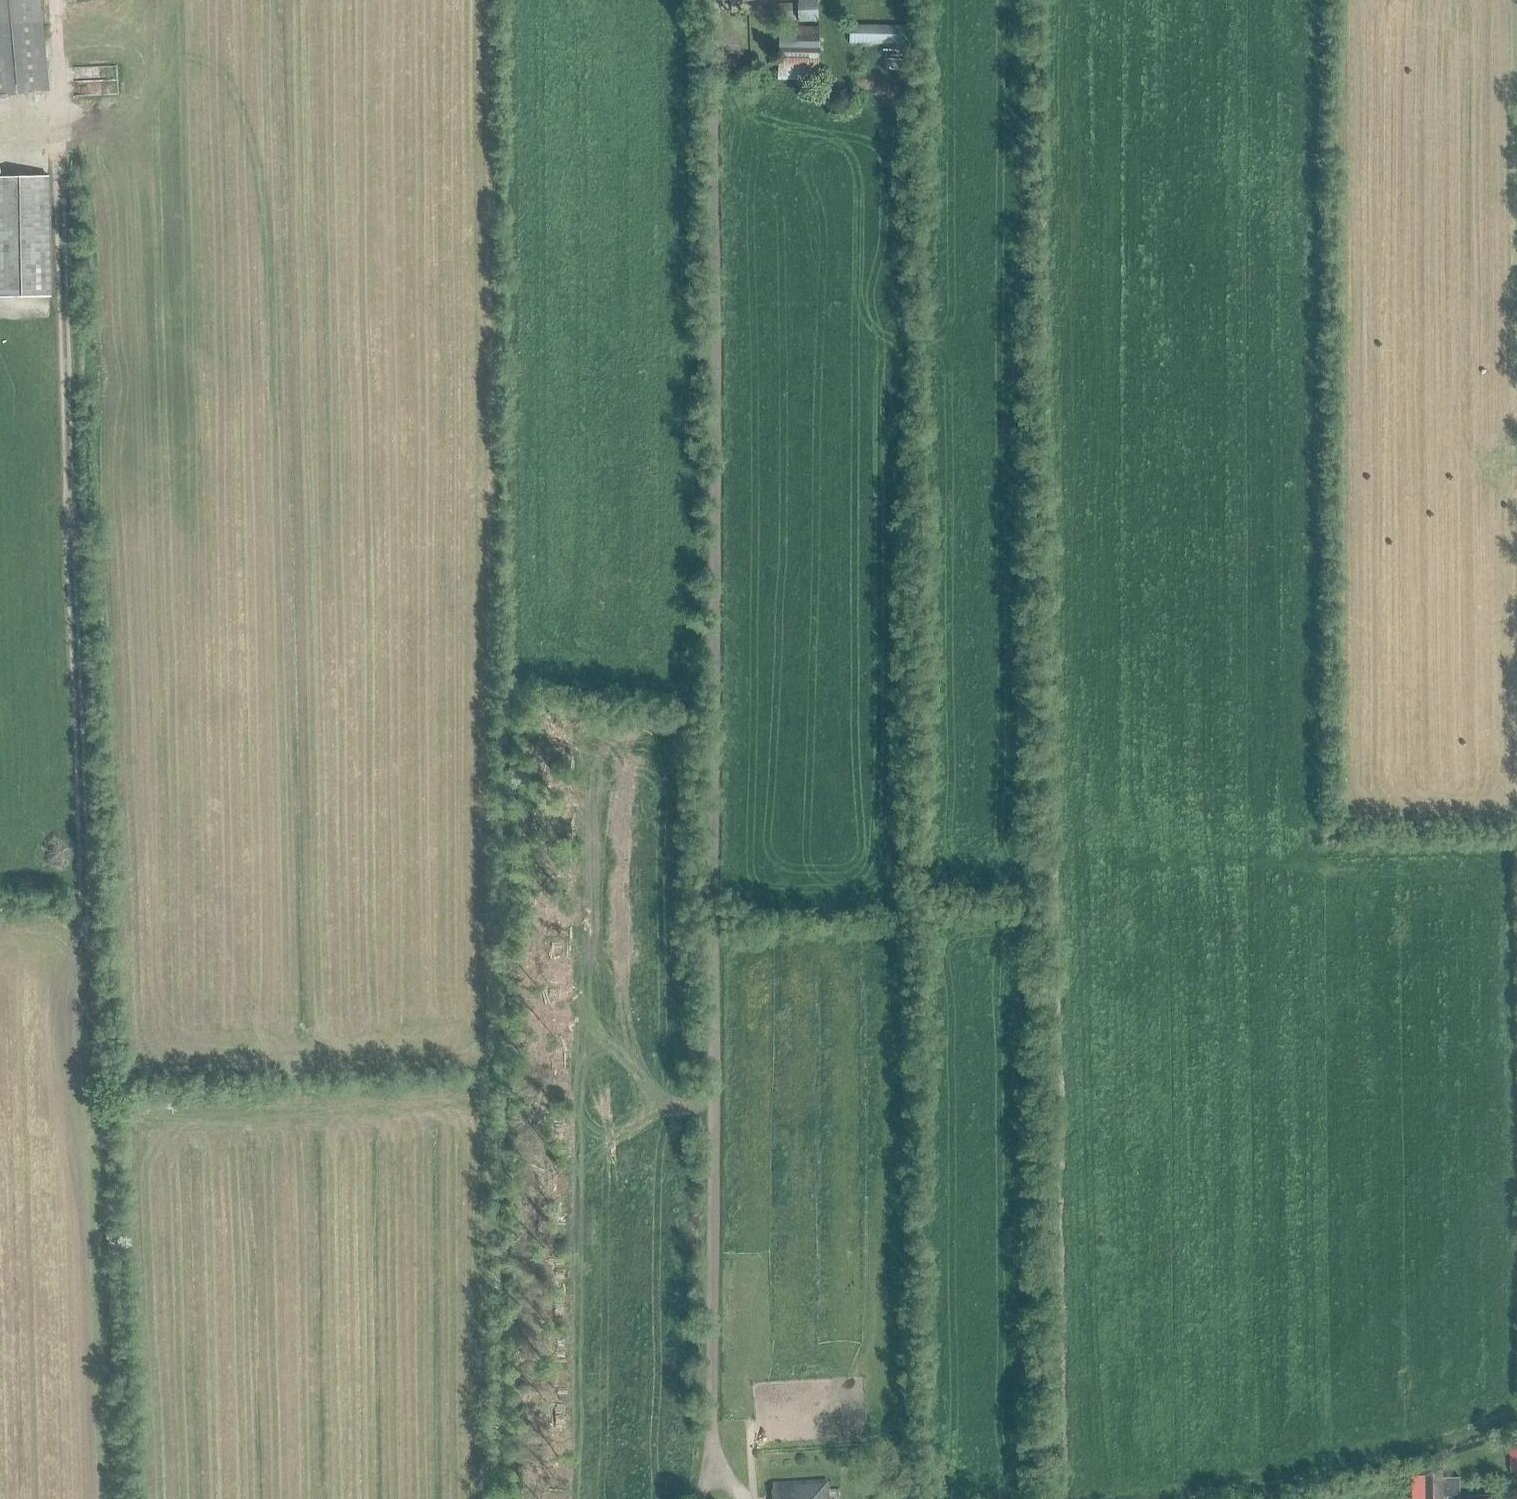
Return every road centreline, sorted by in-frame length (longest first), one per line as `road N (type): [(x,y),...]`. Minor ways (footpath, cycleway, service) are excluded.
road 1 (unclassified): [(709,1498),(702,0)]

